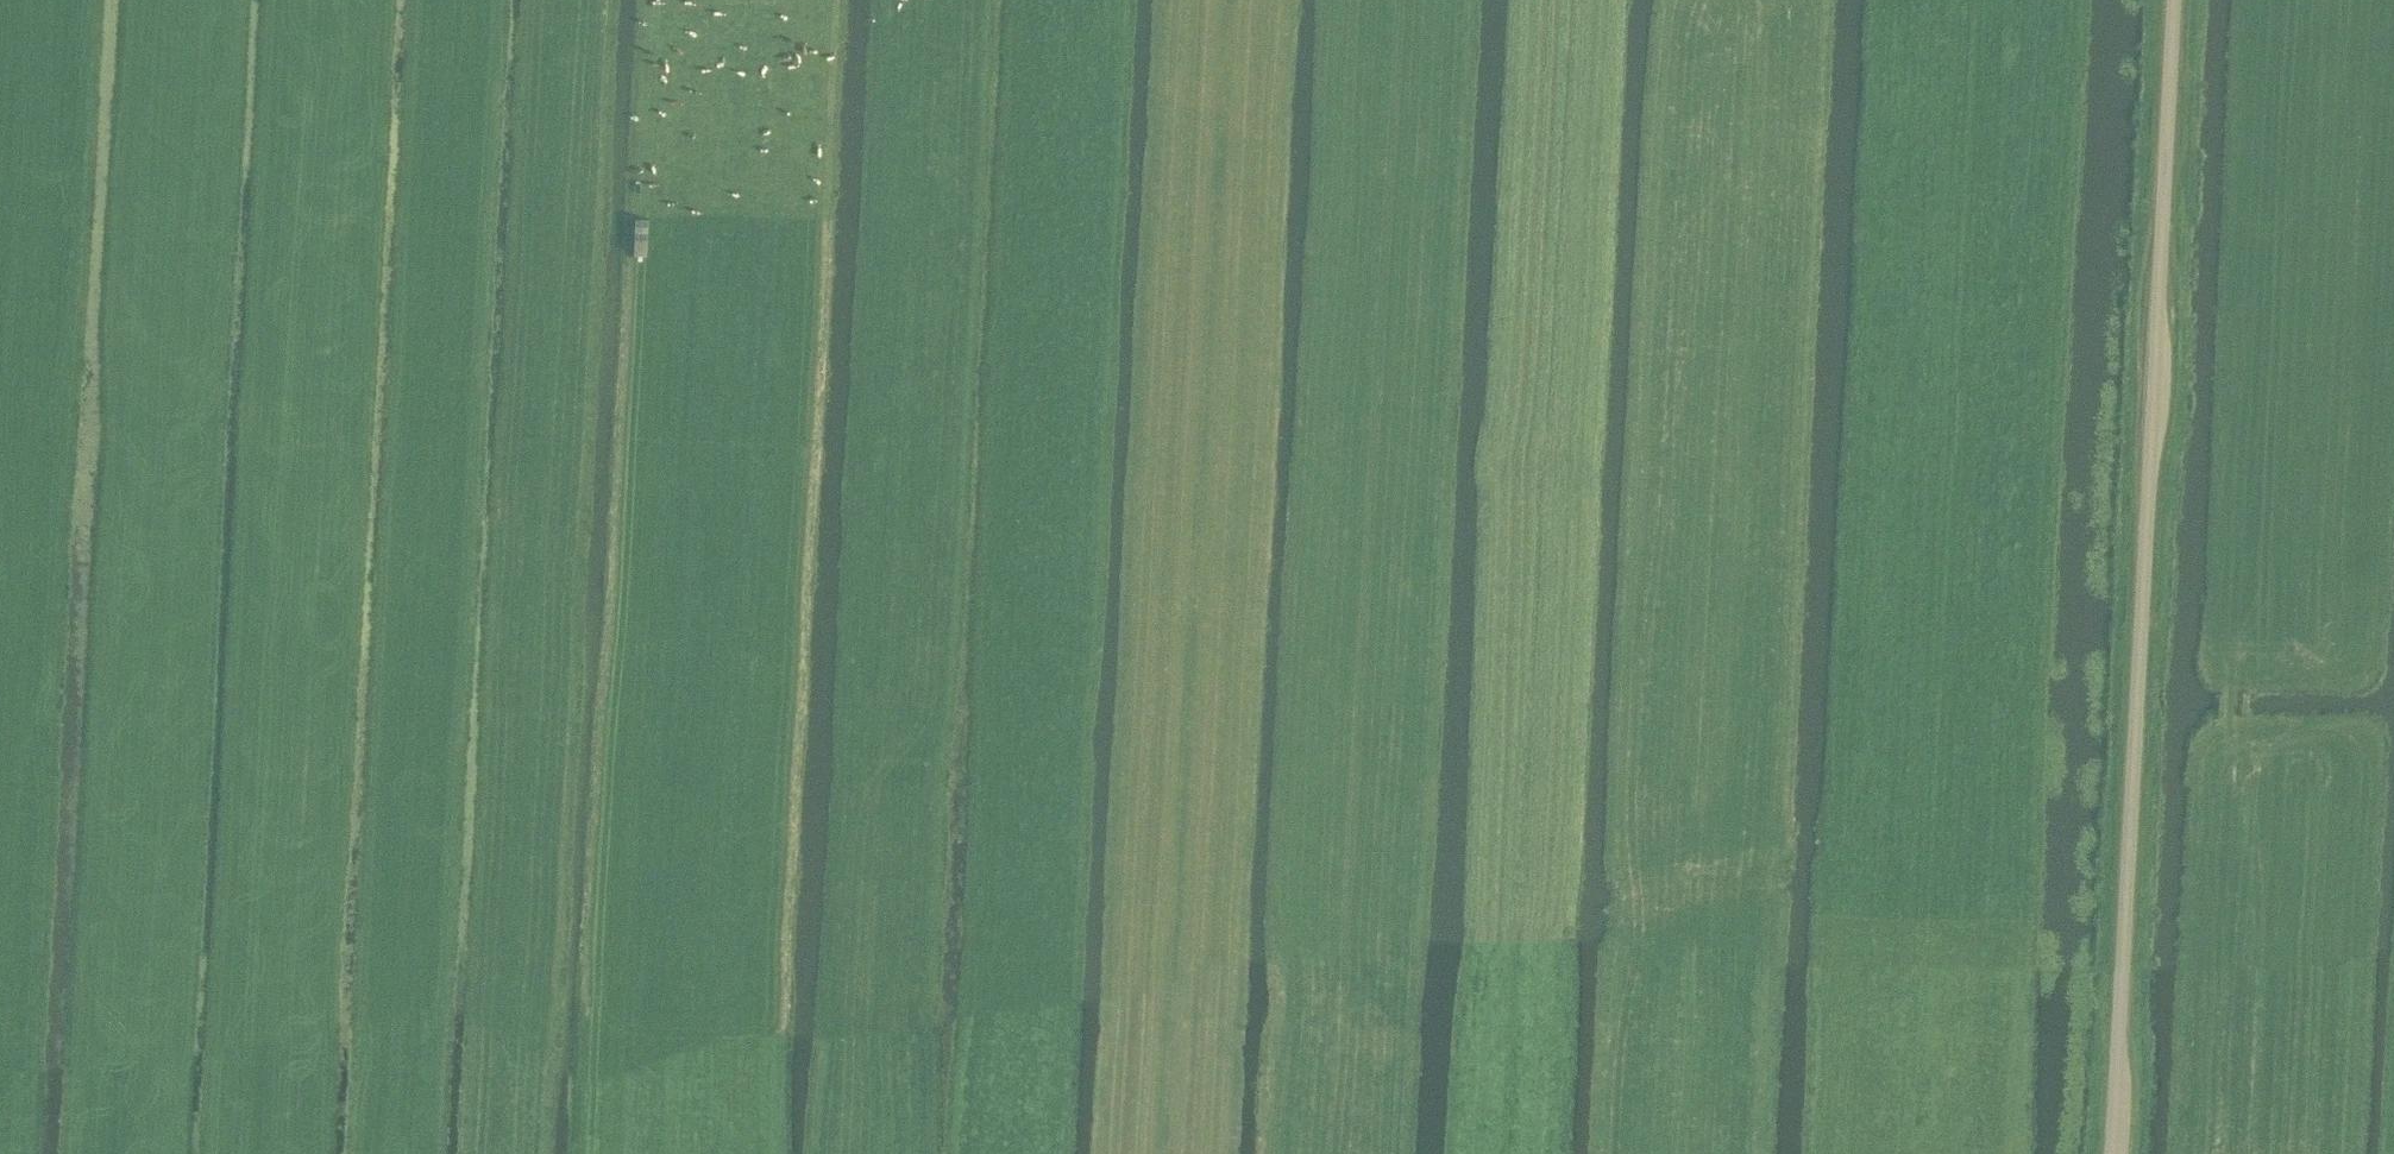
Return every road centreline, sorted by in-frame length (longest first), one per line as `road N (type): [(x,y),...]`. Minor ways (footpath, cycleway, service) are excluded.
road 1 (unclassified): [(2109,1153),(2166,0)]

